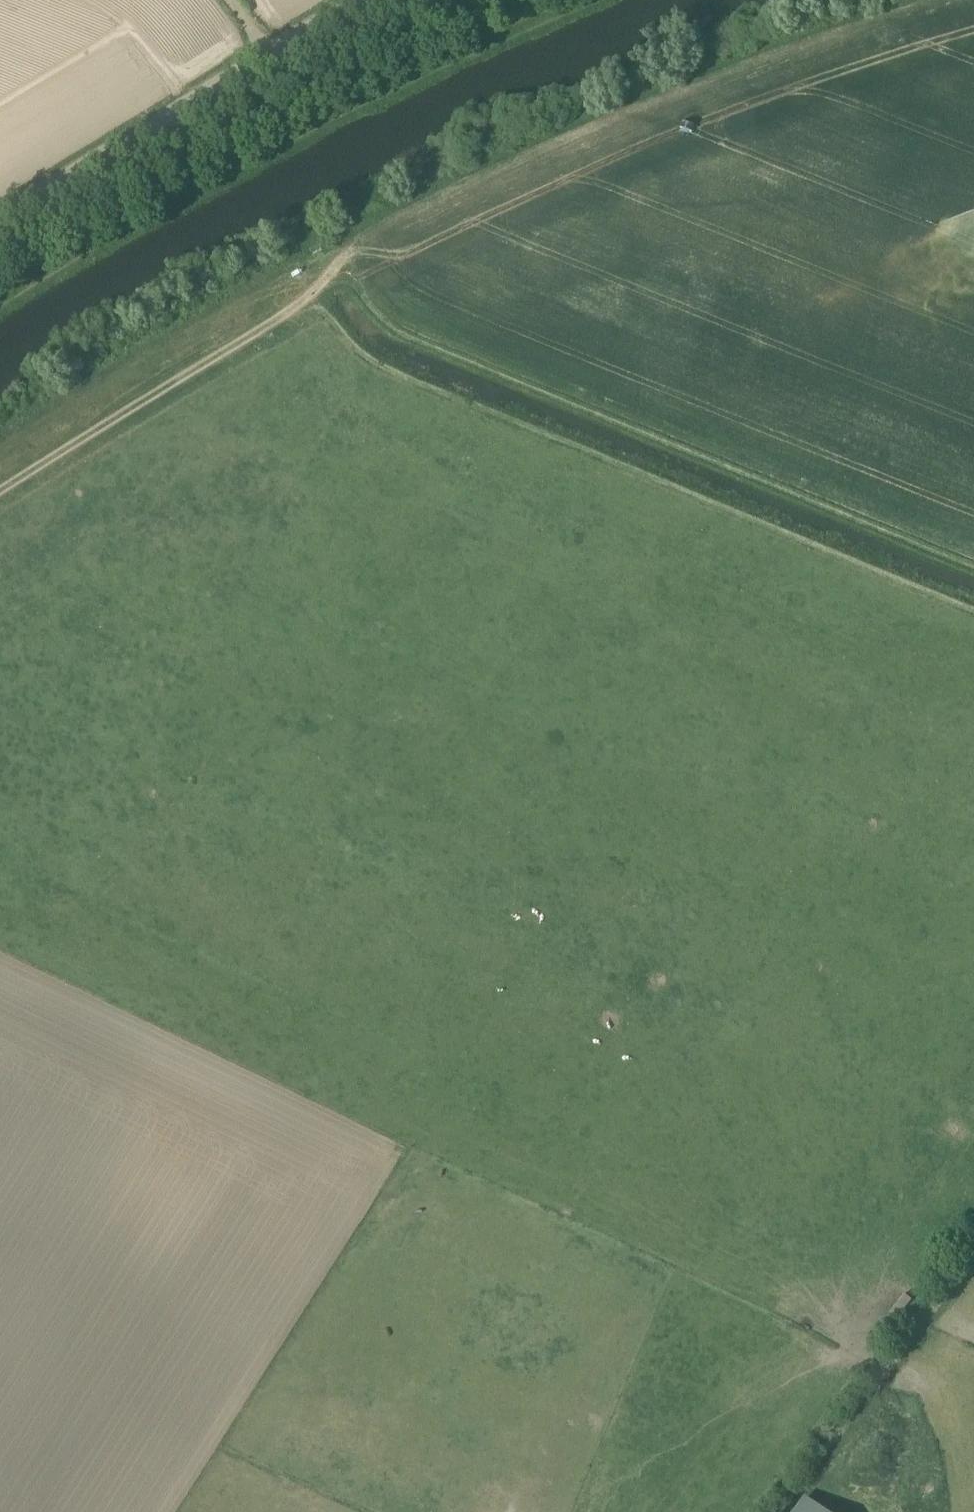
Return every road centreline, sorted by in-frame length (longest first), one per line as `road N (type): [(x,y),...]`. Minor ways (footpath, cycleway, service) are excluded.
road 1 (track): [(350,246),(291,311),(0,490)]
road 2 (unclassified): [(0,218),(357,0)]

